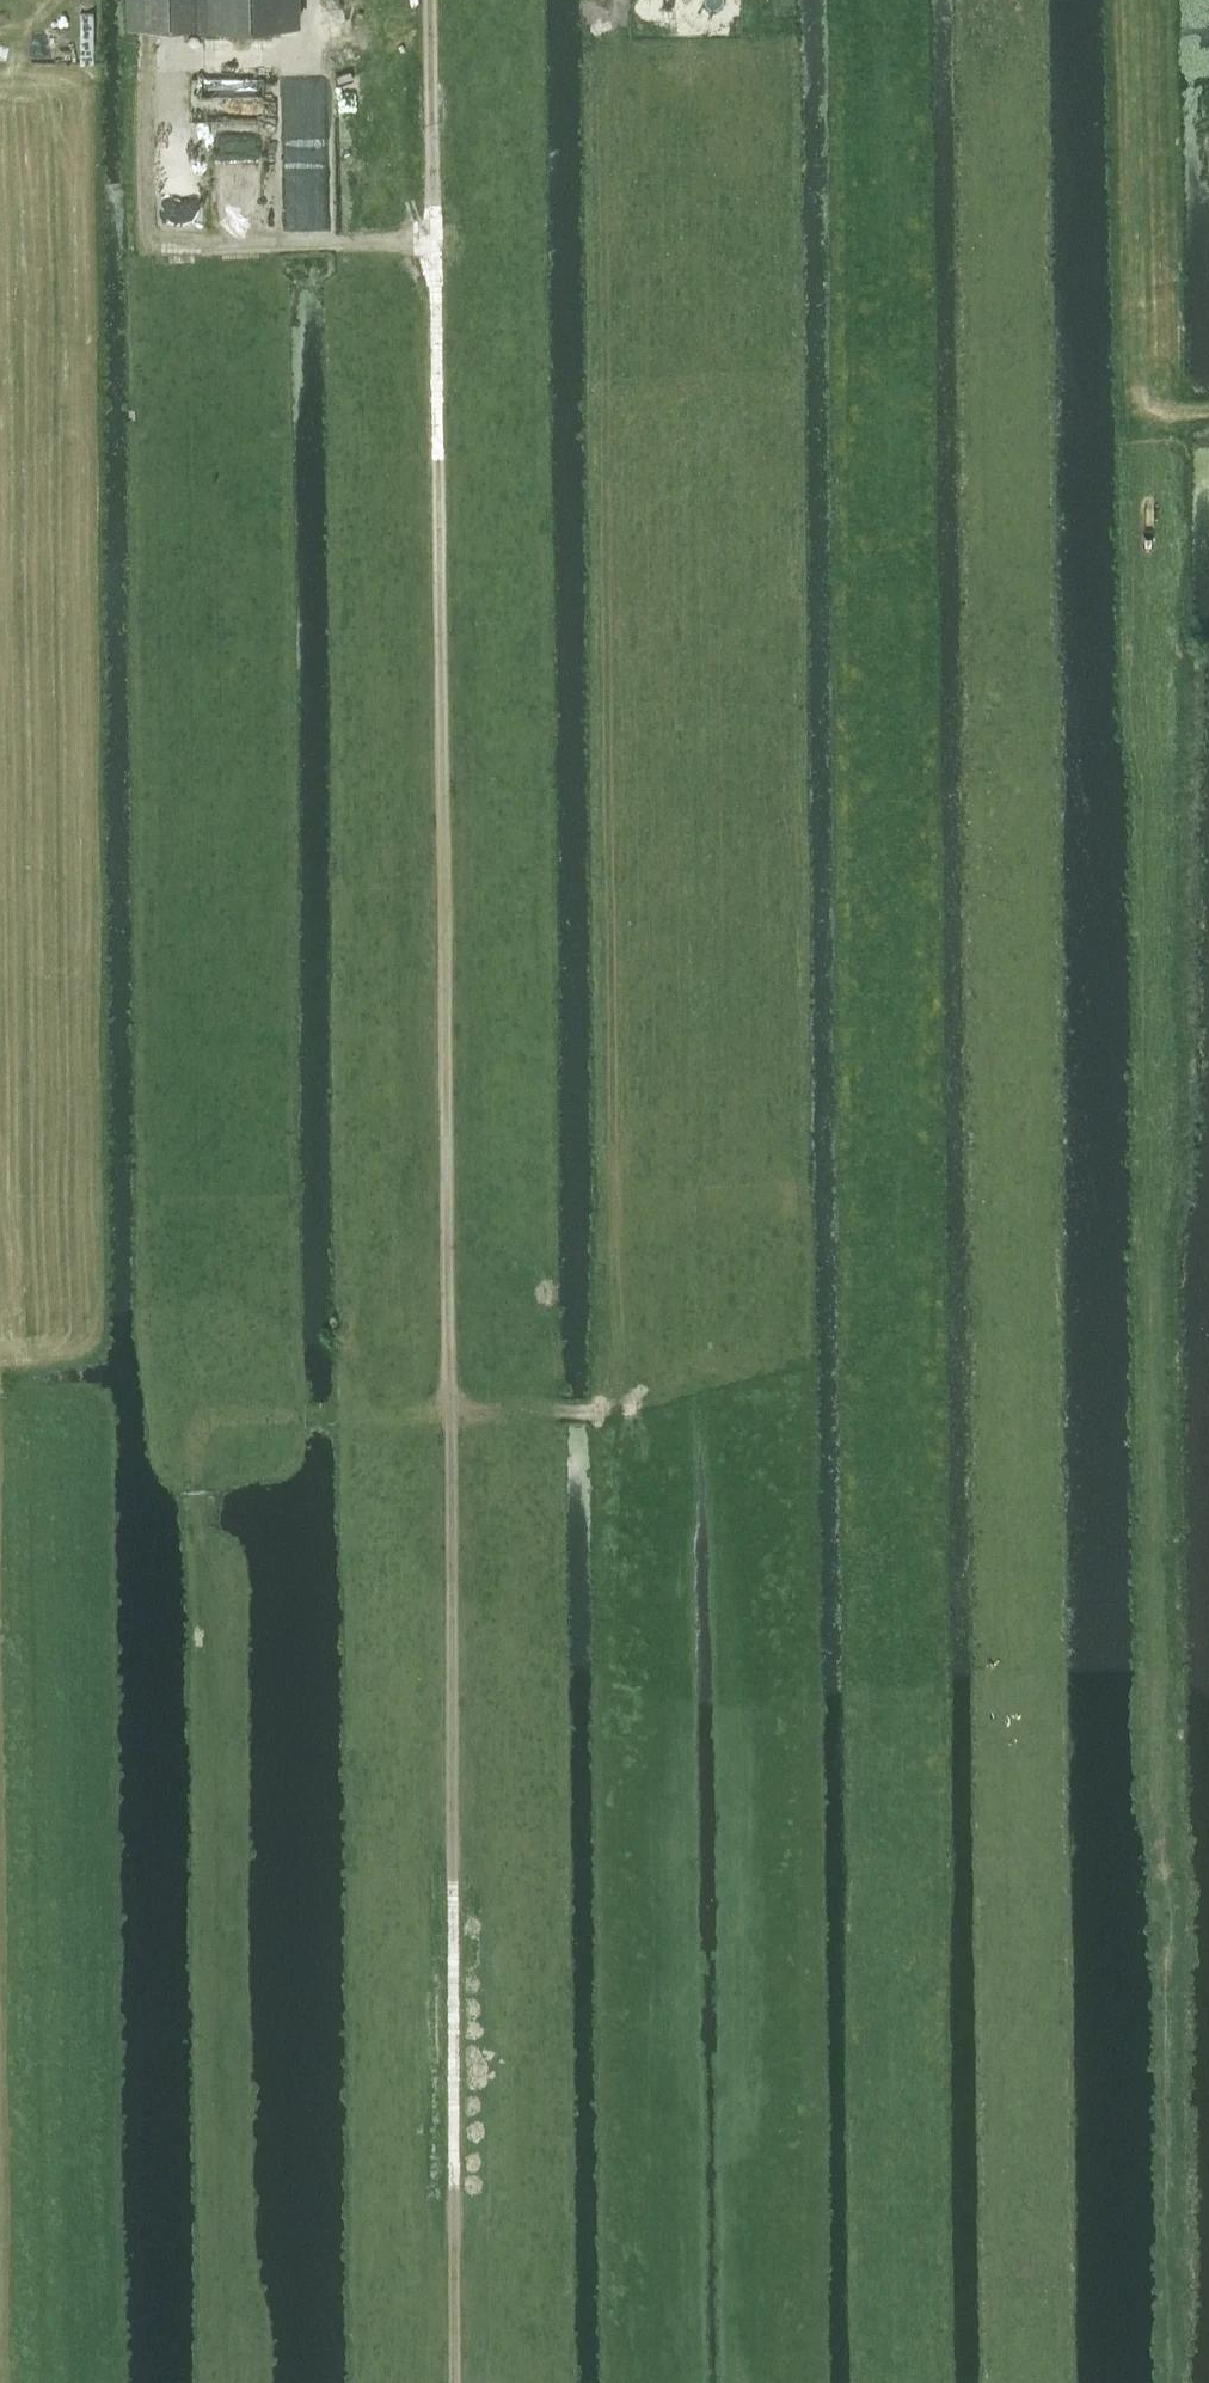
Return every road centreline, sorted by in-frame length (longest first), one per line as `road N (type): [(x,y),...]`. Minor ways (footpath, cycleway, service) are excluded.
road 1 (track): [(286,1418),(449,1412),(435,0)]
road 2 (track): [(465,2382),(449,1412)]

